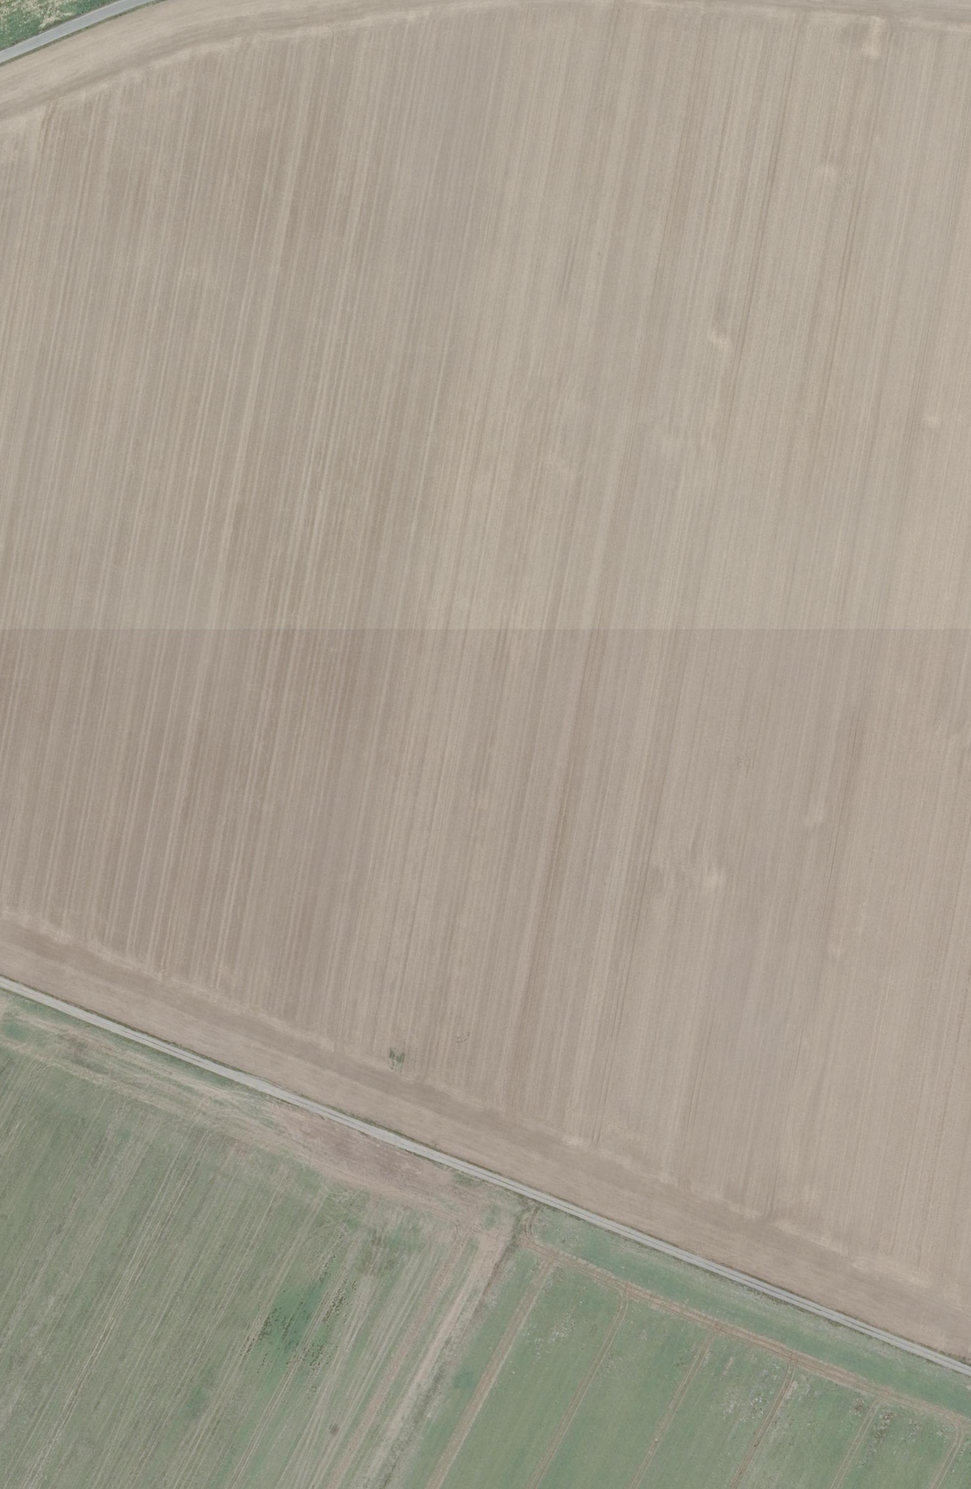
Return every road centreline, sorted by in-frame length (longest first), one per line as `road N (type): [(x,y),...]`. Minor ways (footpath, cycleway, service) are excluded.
road 1 (track): [(970,1367),(0,983)]
road 2 (unclassified): [(140,0),(0,59)]

